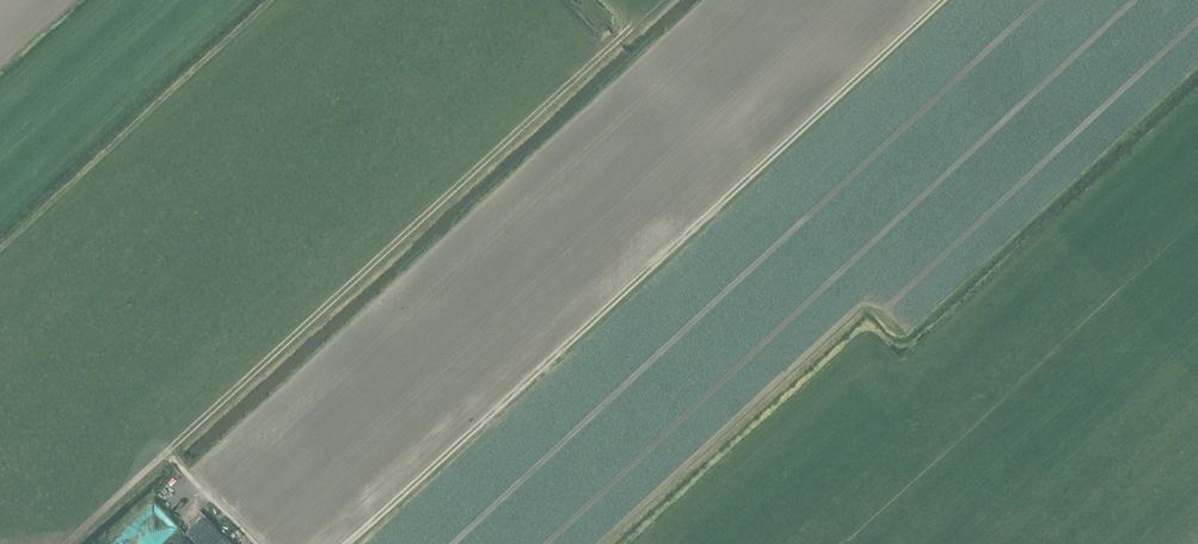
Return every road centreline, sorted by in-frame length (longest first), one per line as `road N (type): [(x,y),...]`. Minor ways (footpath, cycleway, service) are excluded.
road 1 (track): [(940,0),(346,543)]

